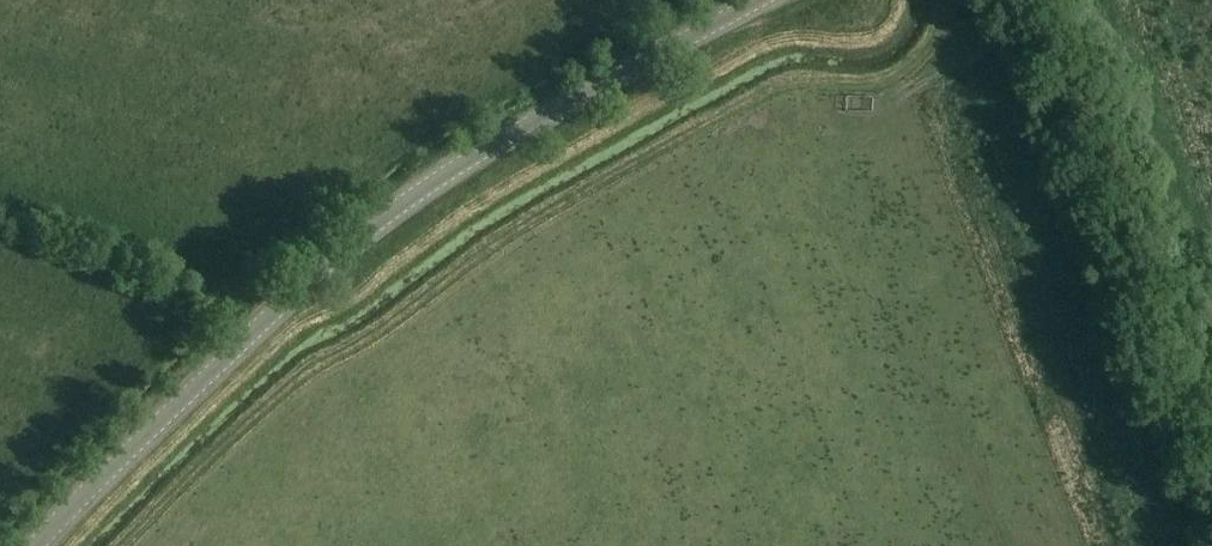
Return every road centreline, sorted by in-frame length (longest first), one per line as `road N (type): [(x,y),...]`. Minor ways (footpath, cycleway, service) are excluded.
road 1 (track): [(945,0),(941,26),(897,72),(863,84),(794,82),(510,231),(373,335),(310,364),(116,545)]
road 2 (tertiary): [(760,0),(468,161),(367,233),(264,321),(39,545)]

